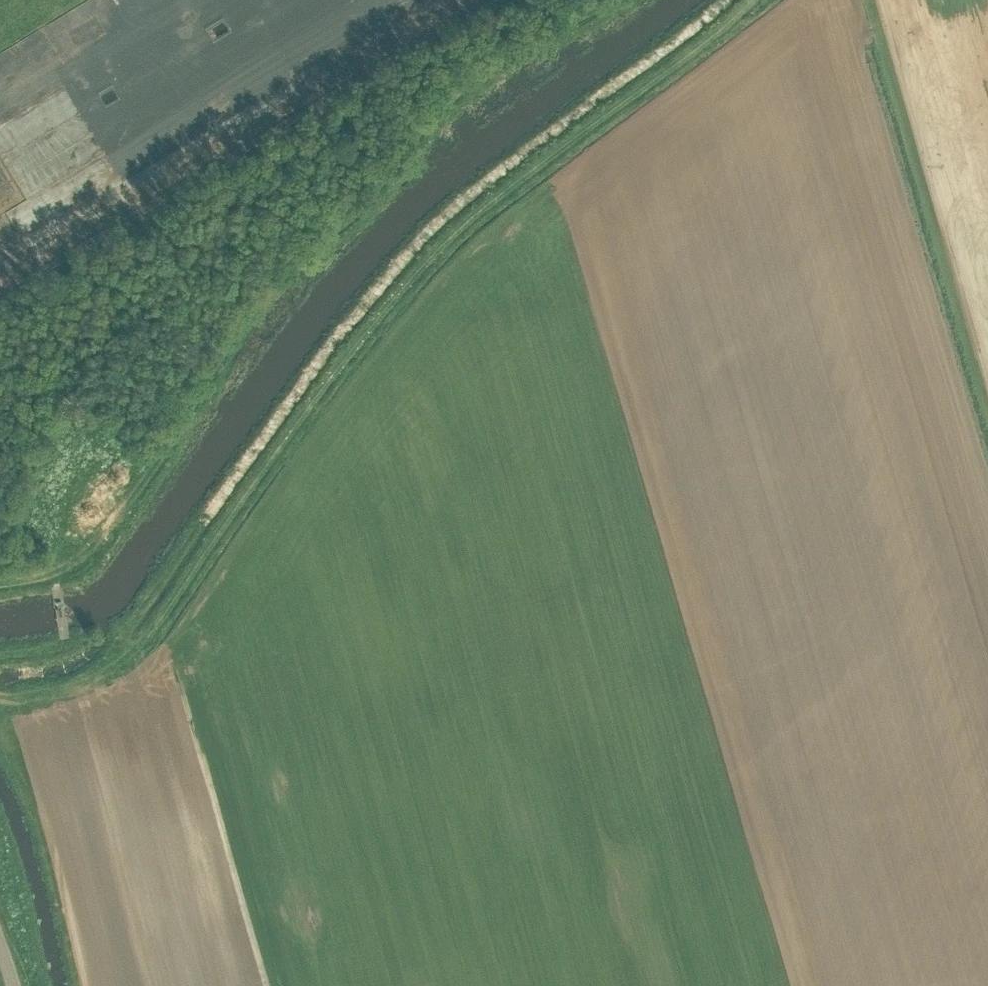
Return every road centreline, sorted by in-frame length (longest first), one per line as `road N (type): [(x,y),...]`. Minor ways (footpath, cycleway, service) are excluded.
road 1 (track): [(114,665),(149,631),(371,327),(439,249),(754,0)]
road 2 (track): [(0,694),(57,692),(114,665)]

